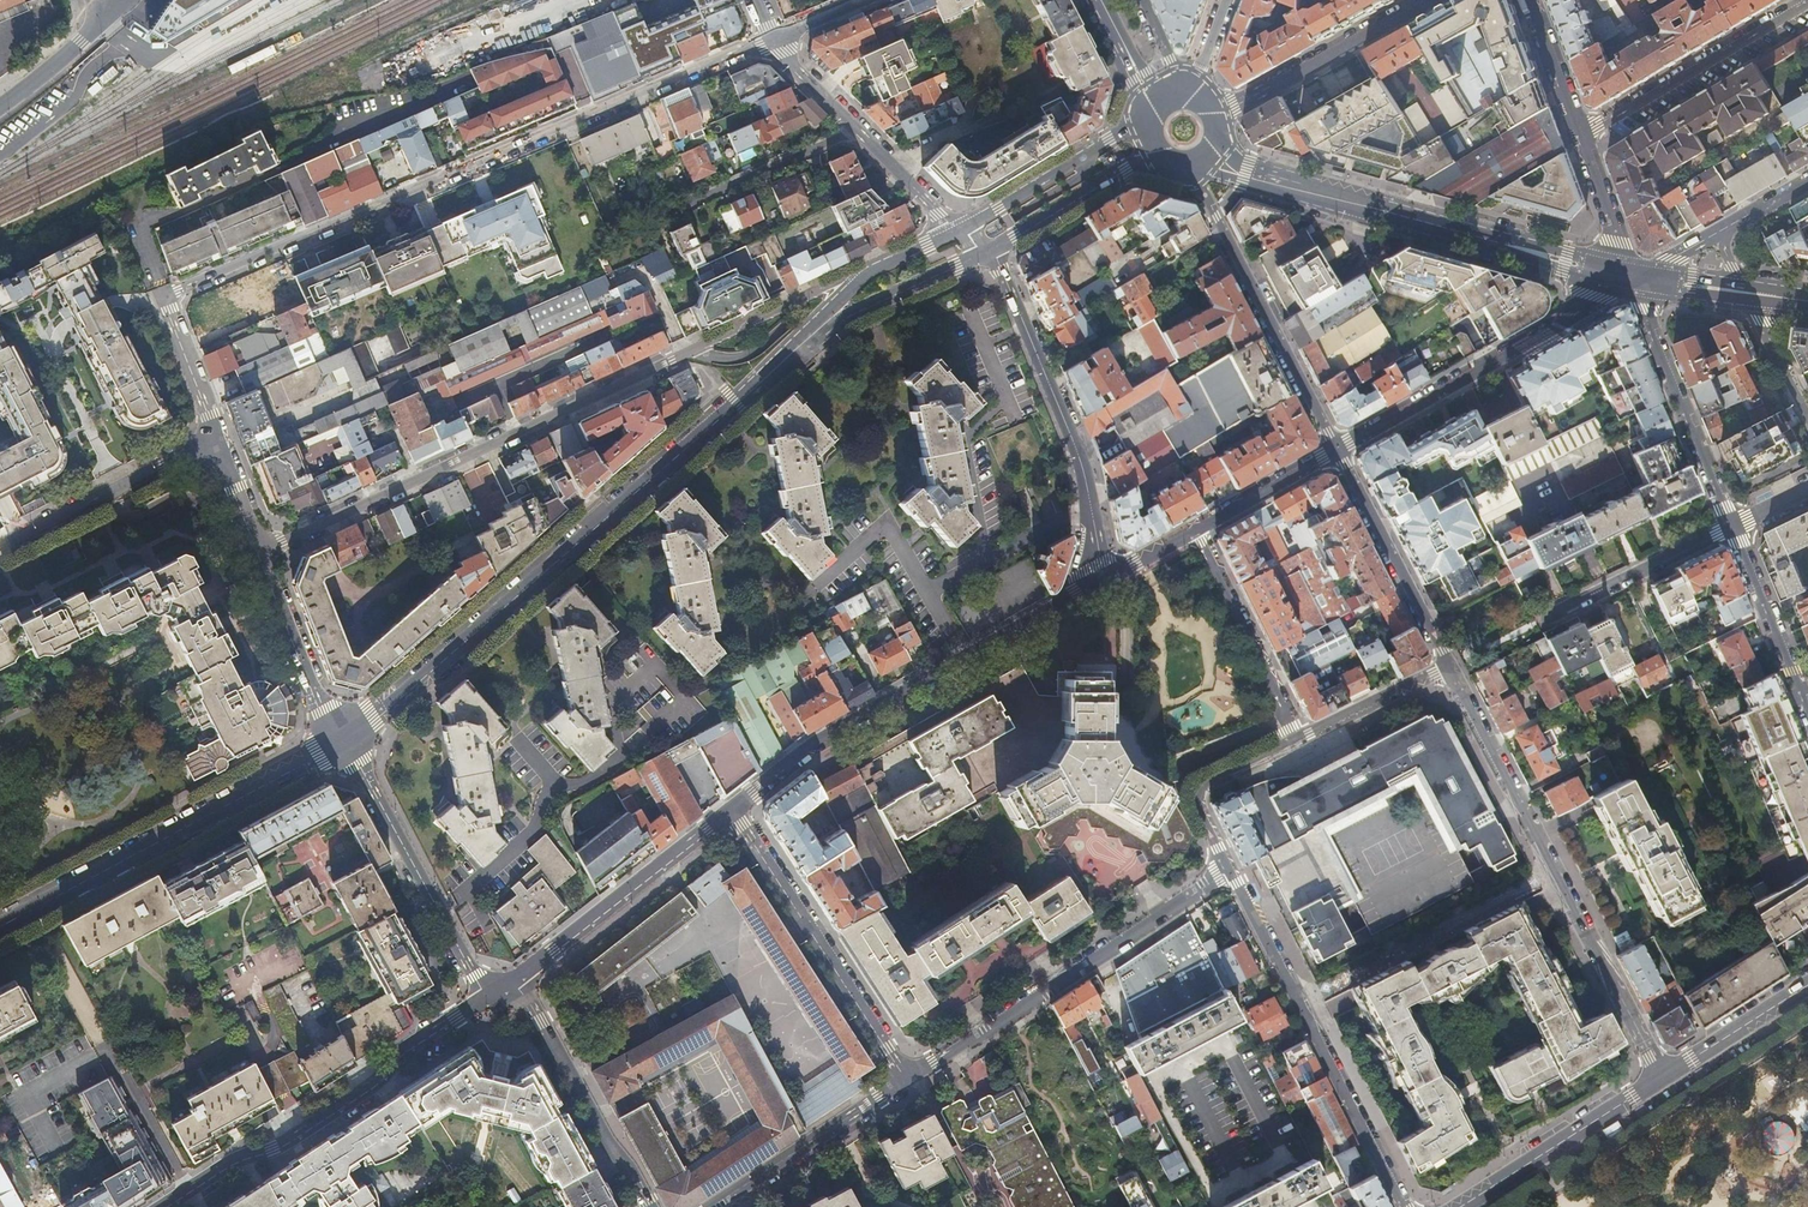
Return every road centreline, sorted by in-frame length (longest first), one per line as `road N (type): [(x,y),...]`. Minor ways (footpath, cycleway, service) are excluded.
road 1 (residential): [(870,270),(260,552)]
road 2 (residential): [(776,38),(166,298)]
road 3 (tertiary): [(344,741),(808,338)]
road 4 (residential): [(1447,665),(1665,1076)]
road 5 (residential): [(1096,583),(812,745),(731,811)]
road 6 (tertiary): [(344,741),(0,923)]
road 7 (residential): [(487,996),(287,1143),(246,1157),(164,1206)]
road 8 (residential): [(907,1081),(1229,868)]
road 9 (residential): [(1405,1206),(1229,868)]
road 10 (residential): [(986,251),(1002,269),(1076,445),(1096,583)]
road 11 (residential): [(1634,279),(1335,449)]
road 12 (residential): [(907,1081),(731,811)]
road 13 (residential): [(1192,170),(1335,449)]
road 14 (residential): [(344,741),(487,996)]
road 15 (residential): [(731,811),(515,979)]
road 16 (residential): [(1733,525),(1634,279)]
road 17 (residential): [(1580,136),(1807,3)]
road 18 (residential): [(515,979),(647,1206)]
road 19 (secondary): [(1390,213),(1634,279)]
road 20 (residential): [(0,550),(218,440)]
road 21 (residential): [(1335,449),(1447,665)]
road 22 (secondary): [(1665,1076),(1461,1206)]
road 23 (residential): [(1428,0),(1218,112)]
road 24 (residential): [(1300,737),(1197,531)]
road 25 (residential): [(719,1206),(907,1081)]
road 26 (residential): [(1733,525),(1536,623)]
road 27 (residential): [(856,130),(658,217)]
road 28 (residential): [(260,552),(344,741)]
road 29 (tertiary): [(1134,125),(956,228)]
road 30 (residential): [(1229,868),(1198,810),(1198,786),(1300,737)]
road 31 (tertiary): [(808,338),(986,251)]
road 32 (secondary): [(1199,167),(1339,208),(1390,213)]
road 33 (residential): [(1807,707),(1733,525)]
road 34 (tertiary): [(986,251),(1145,157)]
road 35 (secondary): [(1390,213),(1218,146)]
road 36 (secondary): [(1807,985),(1665,1076)]
road 37 (residential): [(1300,737),(1447,665)]
road 38 (residential): [(1335,449),(1197,531)]
road 39 (residential): [(1634,279),(1580,136)]
road 40 (residential): [(166,298),(218,440)]
road 41 (residential): [(1580,136),(1531,0)]
road 42 (residential): [(856,130),(956,228)]
road 43 (tertiary): [(0,108),(101,21)]
road 44 (residential): [(1746,294),(1807,409)]
road 45 (residential): [(776,38),(856,130)]

